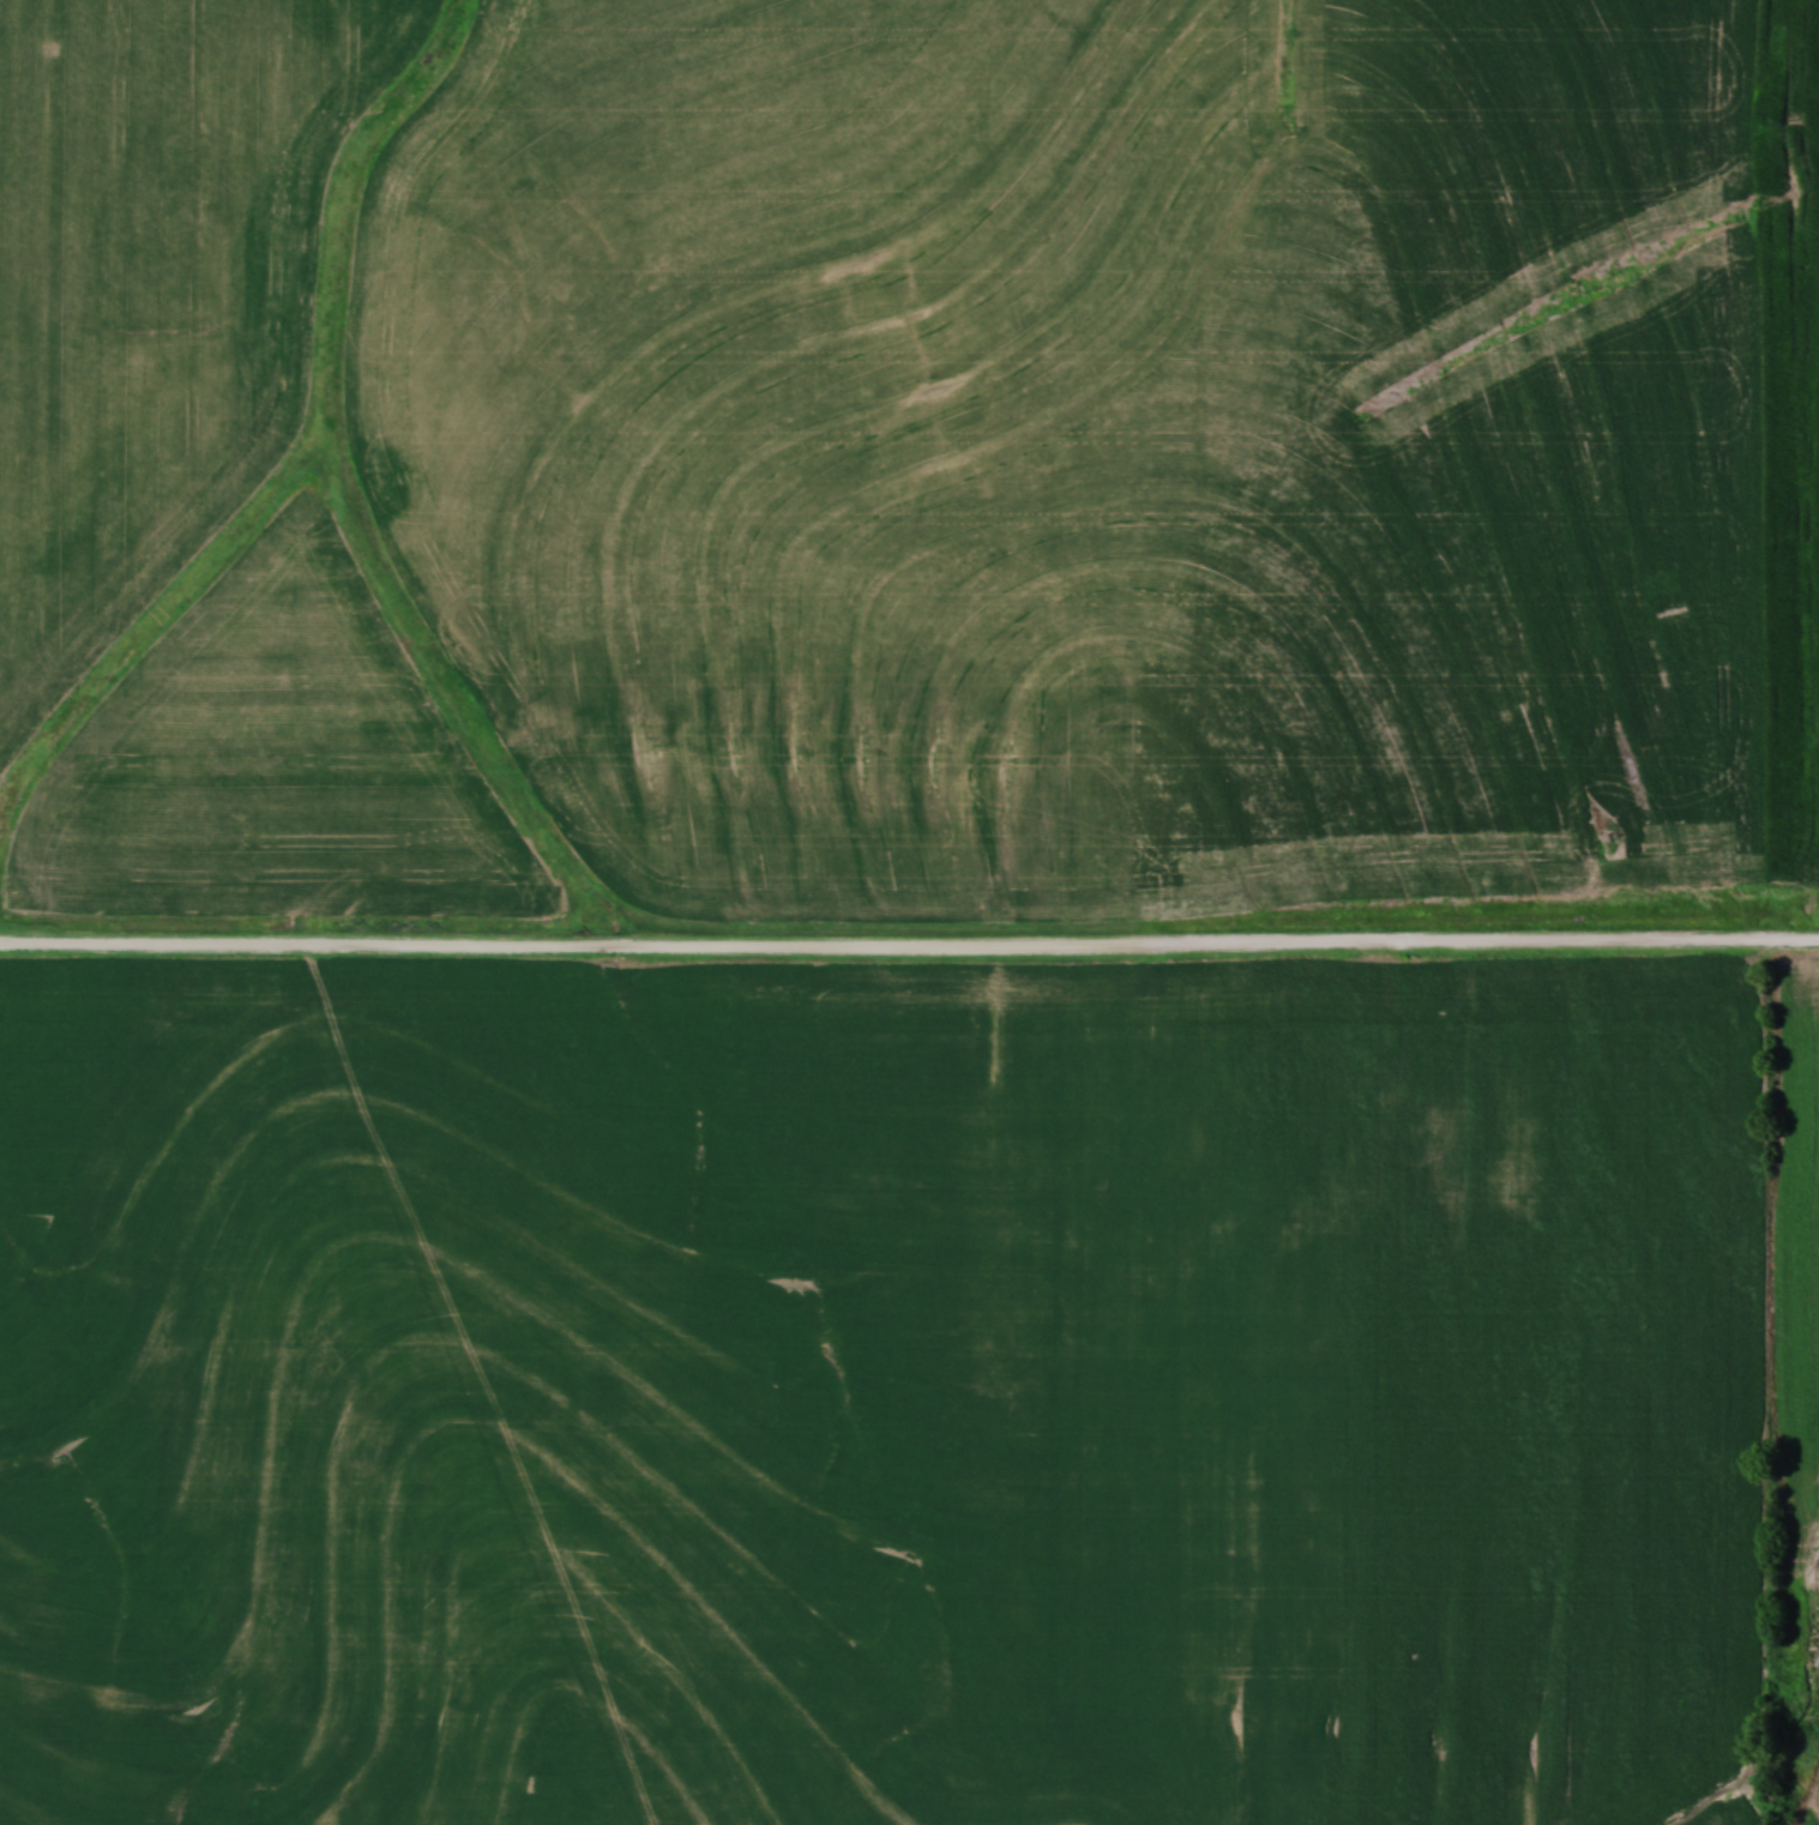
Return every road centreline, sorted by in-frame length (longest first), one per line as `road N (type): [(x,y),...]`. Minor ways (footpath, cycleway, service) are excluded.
road 1 (residential): [(0,945),(868,952),(1818,945)]

